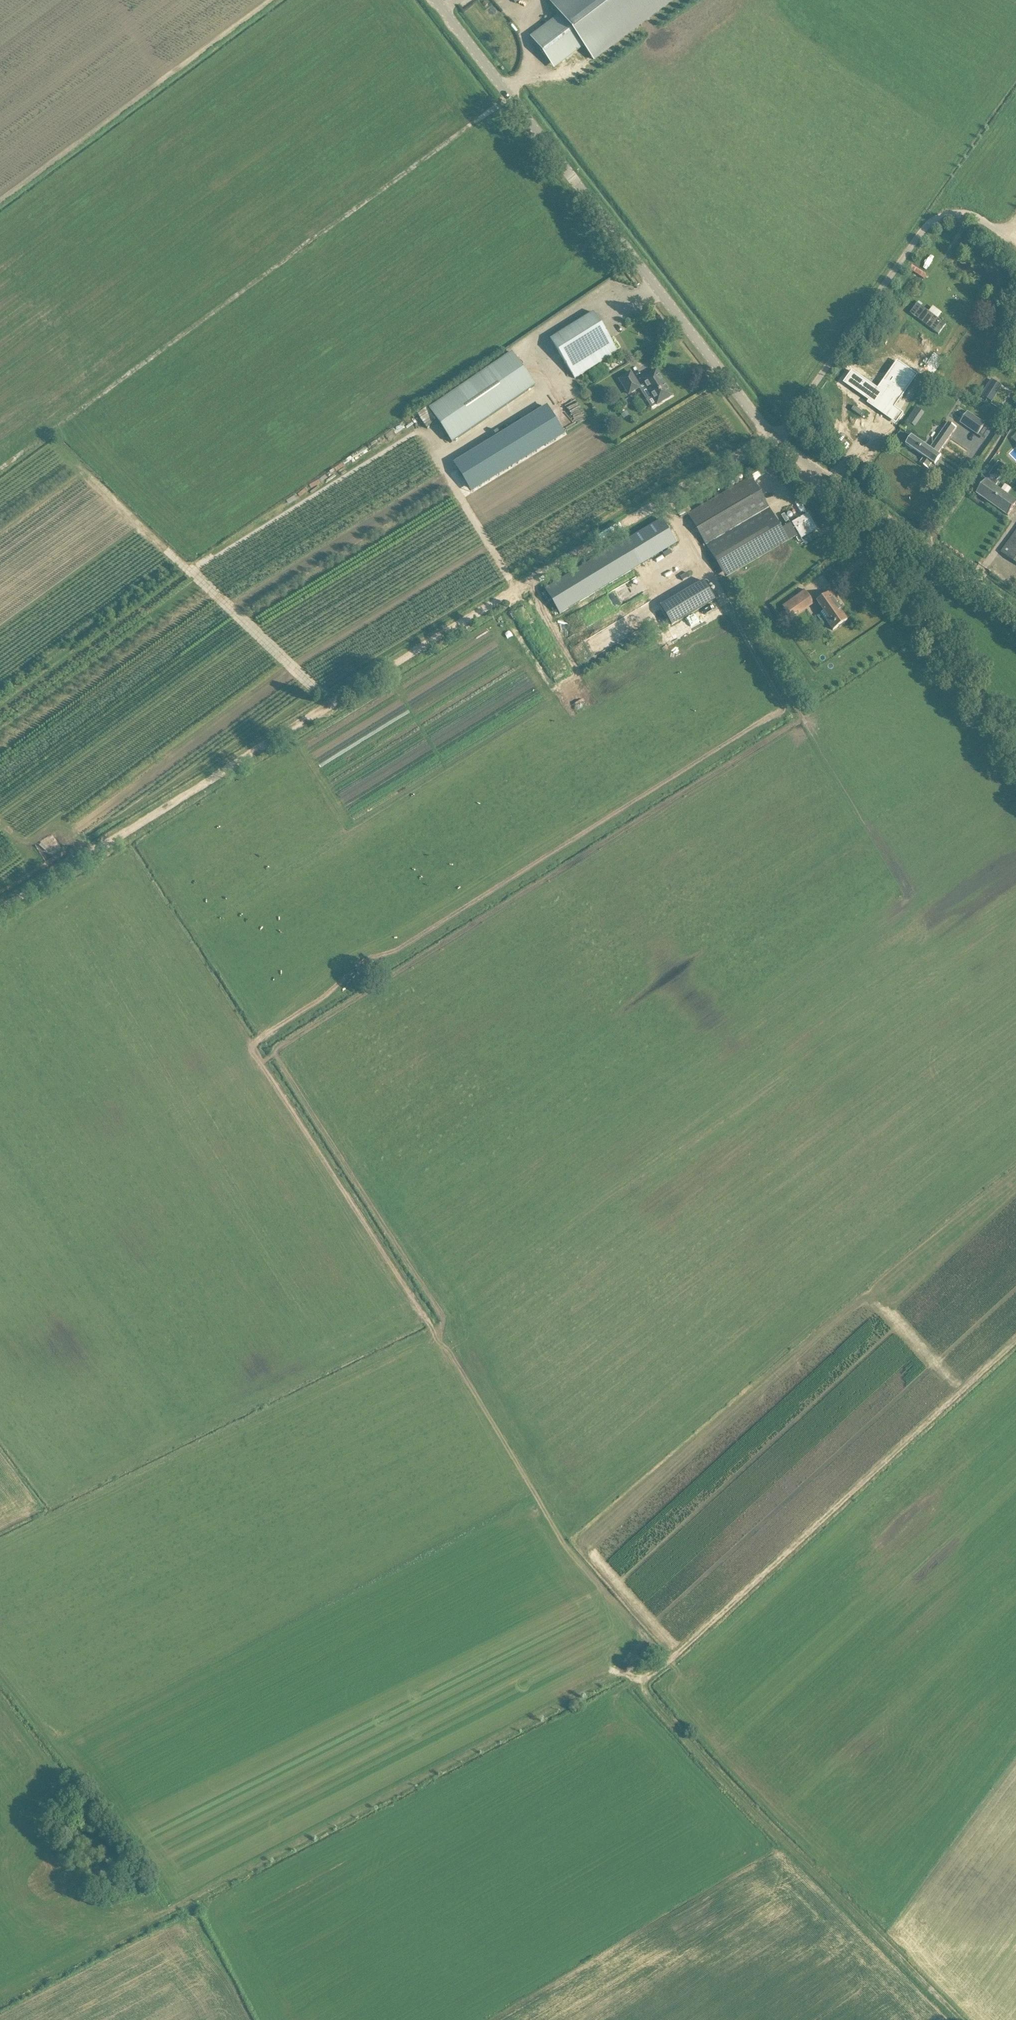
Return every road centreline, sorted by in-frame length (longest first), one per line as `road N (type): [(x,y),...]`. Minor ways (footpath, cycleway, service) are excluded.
road 1 (track): [(765,437),(0,909)]
road 2 (unclassified): [(1015,614),(794,466),(765,437),(434,0)]
road 3 (track): [(631,1681),(643,1679),(1015,1341)]
road 4 (track): [(962,2019),(631,1681)]
road 5 (track): [(1015,750),(808,474)]

